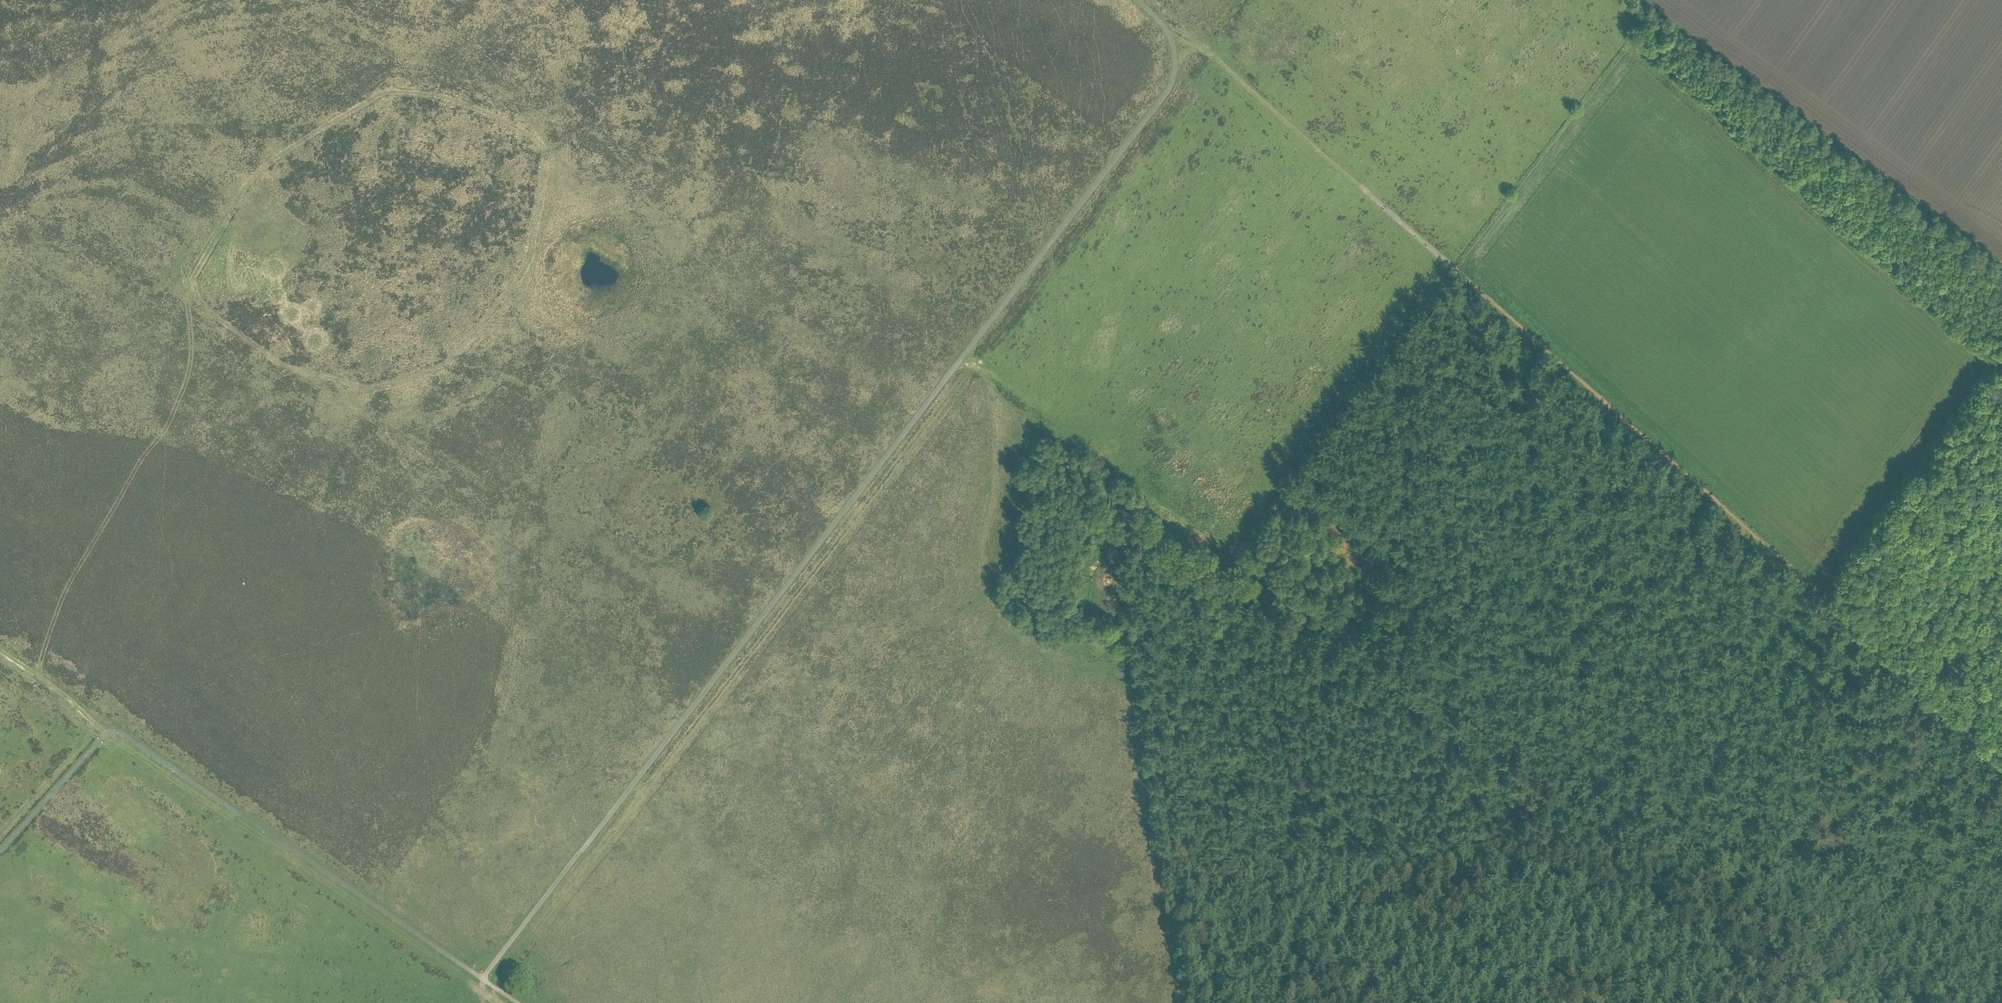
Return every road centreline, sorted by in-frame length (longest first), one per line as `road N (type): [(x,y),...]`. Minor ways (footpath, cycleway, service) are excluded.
road 1 (track): [(2001,752),(1211,51),(1197,47),(1177,56)]
road 2 (track): [(498,1002),(105,733)]
road 3 (track): [(105,733),(0,661)]

